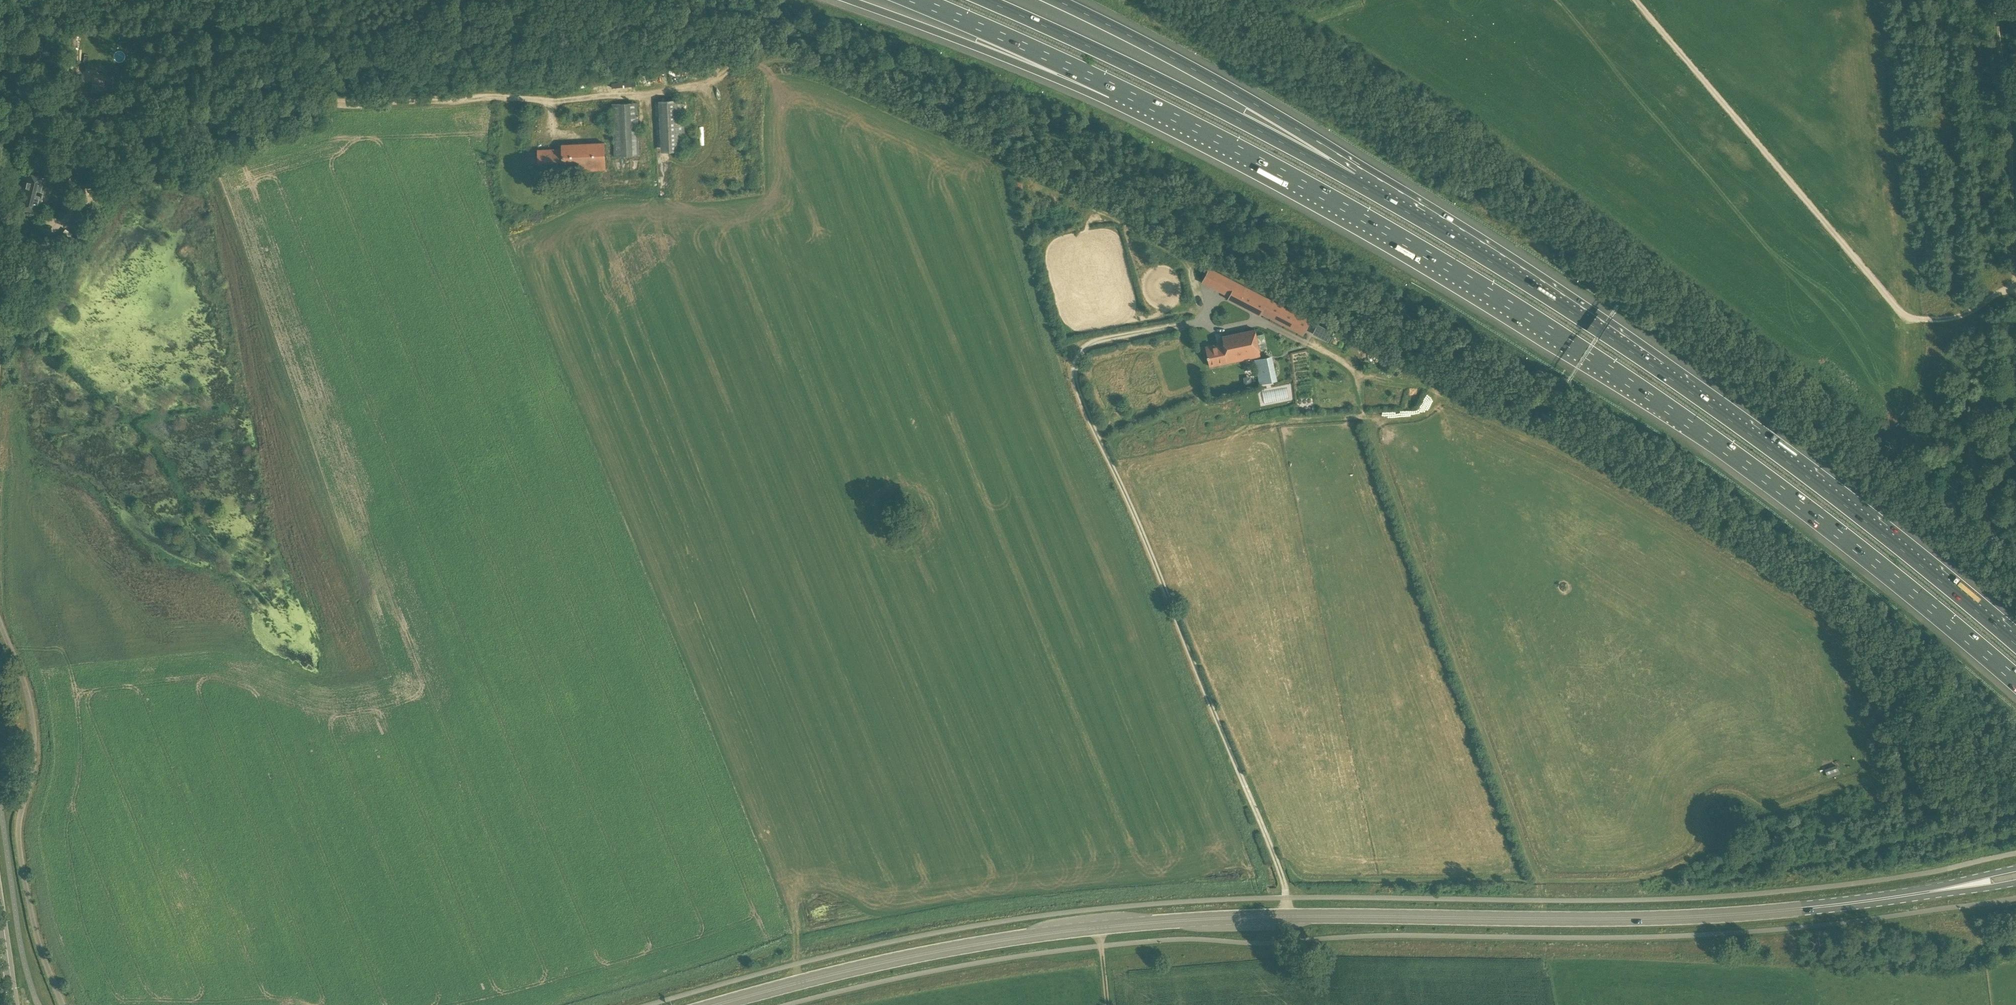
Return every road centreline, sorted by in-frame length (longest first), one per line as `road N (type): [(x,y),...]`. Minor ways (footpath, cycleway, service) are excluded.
road 1 (secondary): [(720,1004),(857,968),(1099,927),(1287,916),(1693,917),(1908,895)]
road 2 (motorway): [(1112,89),(1295,180),(1572,345),(1782,491),(2015,681)]
road 3 (motorway): [(2015,636),(1665,365),(1359,171)]
road 4 (track): [(1543,919),(1539,880),(1374,440),(1389,417)]
road 5 (motorway): [(1359,171),(985,0)]
road 6 (track): [(1251,427),(1410,416),(1439,398),(1421,384),(1367,376),(1270,324)]
road 7 (motorway): [(1359,171),(1215,81),(1053,0)]
road 8 (motorway): [(845,0),(1112,89)]
road 9 (track): [(2015,244),(1995,0)]
road 10 (motorway): [(916,0),(1112,89)]
road 11 (residential): [(0,326),(50,233),(121,153)]

